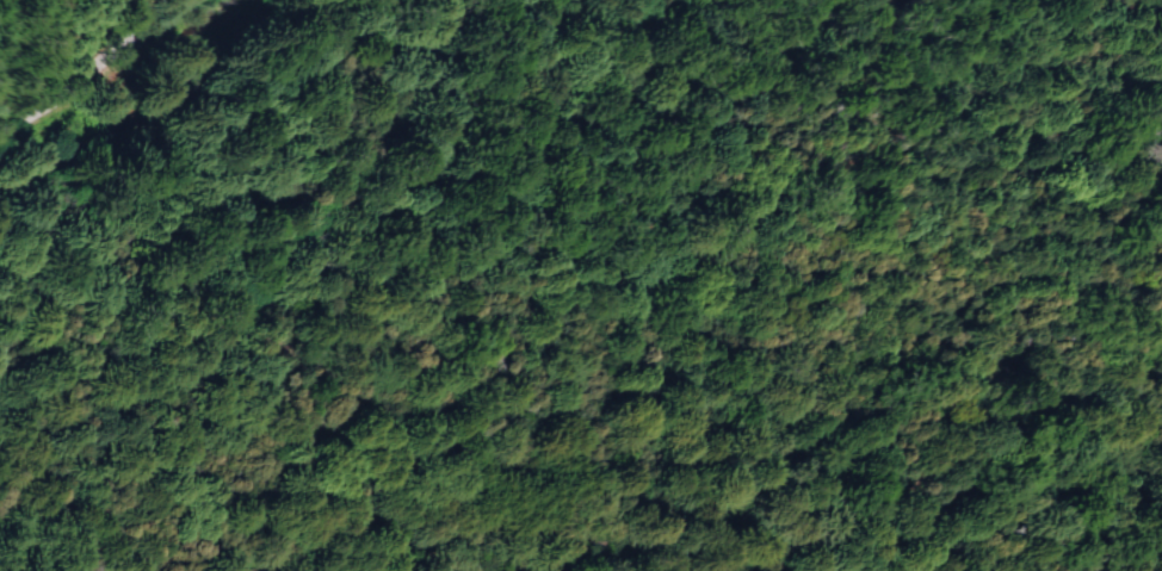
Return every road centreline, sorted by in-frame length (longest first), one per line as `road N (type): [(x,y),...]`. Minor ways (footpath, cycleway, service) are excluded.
road 1 (residential): [(0,153),(110,87),(205,0)]

